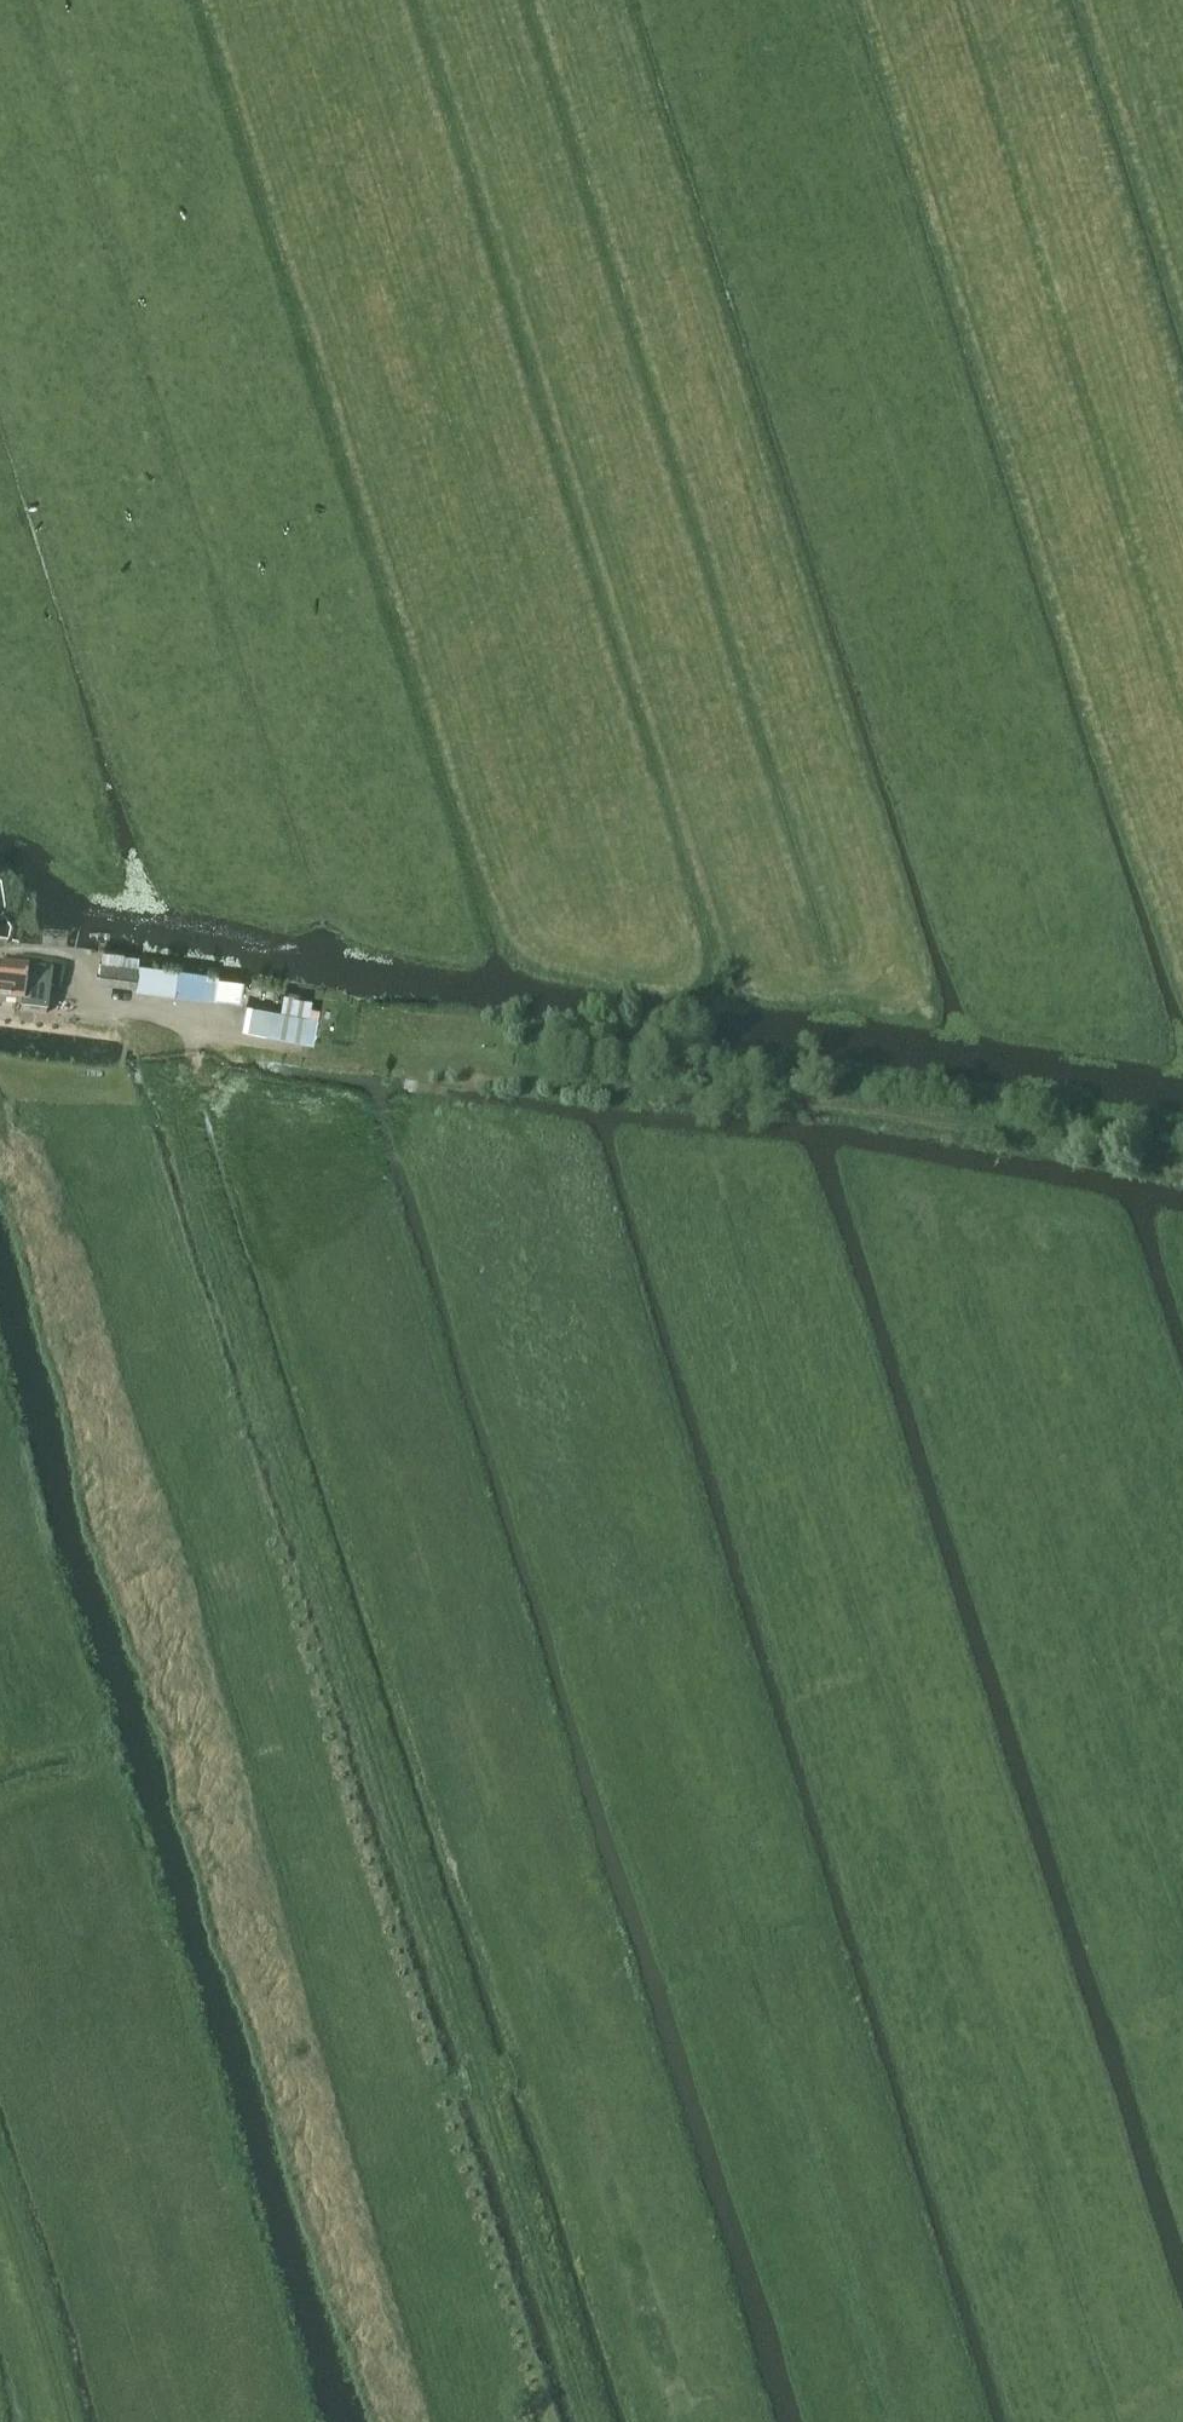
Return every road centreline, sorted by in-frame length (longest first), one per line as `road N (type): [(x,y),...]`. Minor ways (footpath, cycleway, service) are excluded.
road 1 (track): [(207,1013),(97,989),(61,957),(0,955)]

